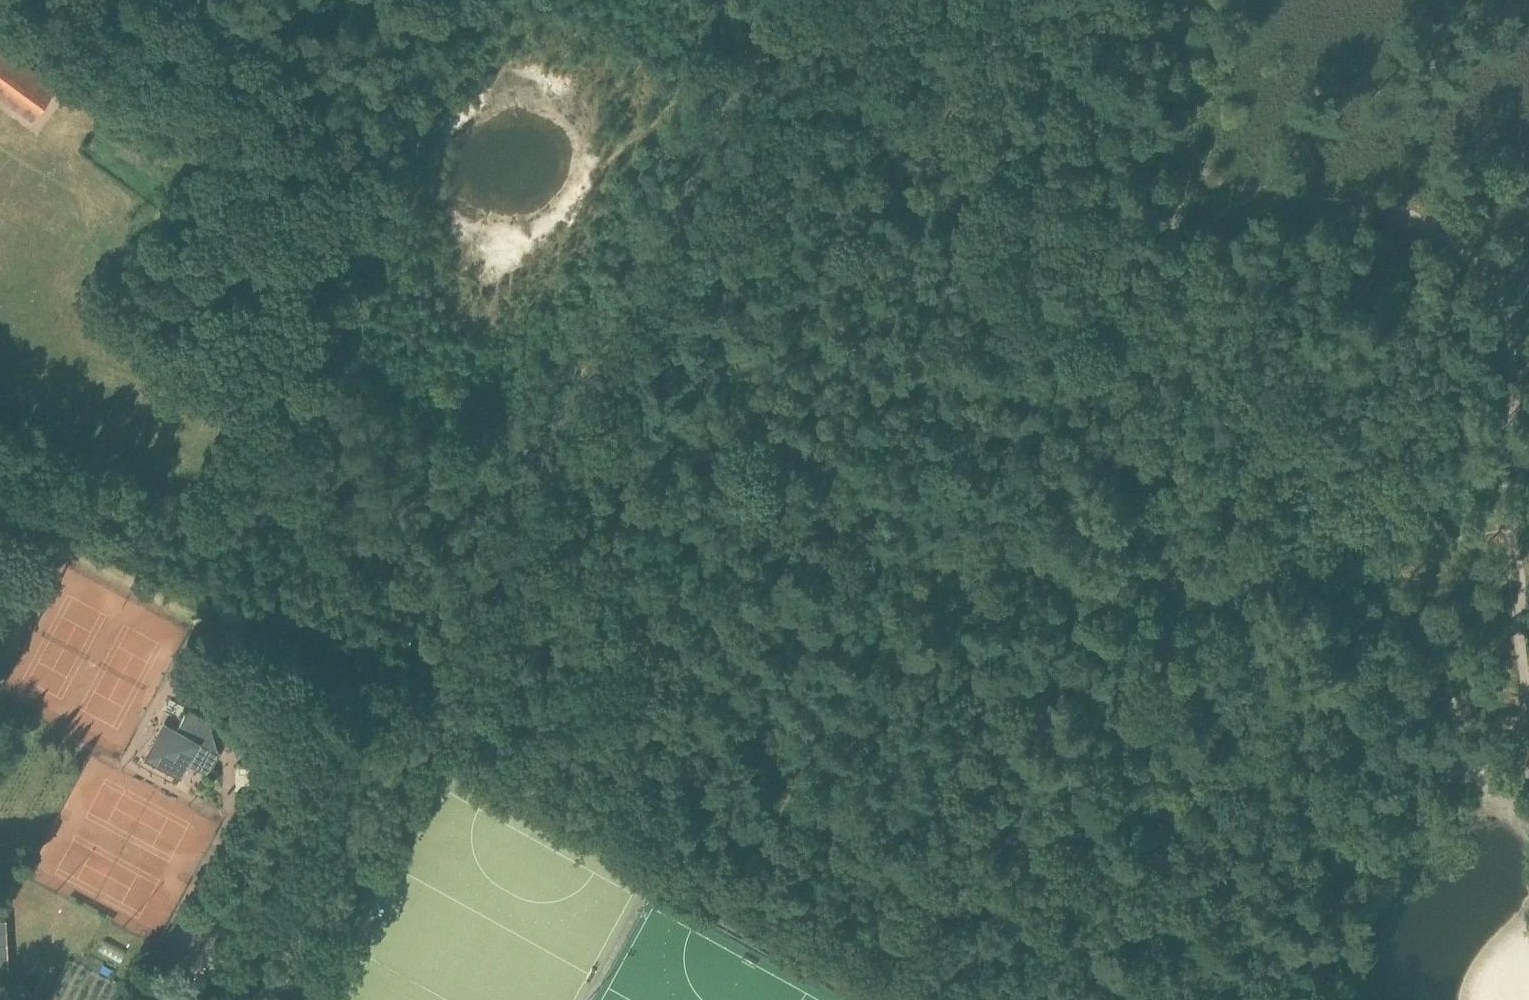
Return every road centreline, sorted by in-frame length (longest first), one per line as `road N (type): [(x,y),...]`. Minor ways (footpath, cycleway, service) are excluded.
road 1 (unclassified): [(265,999),(449,650)]

